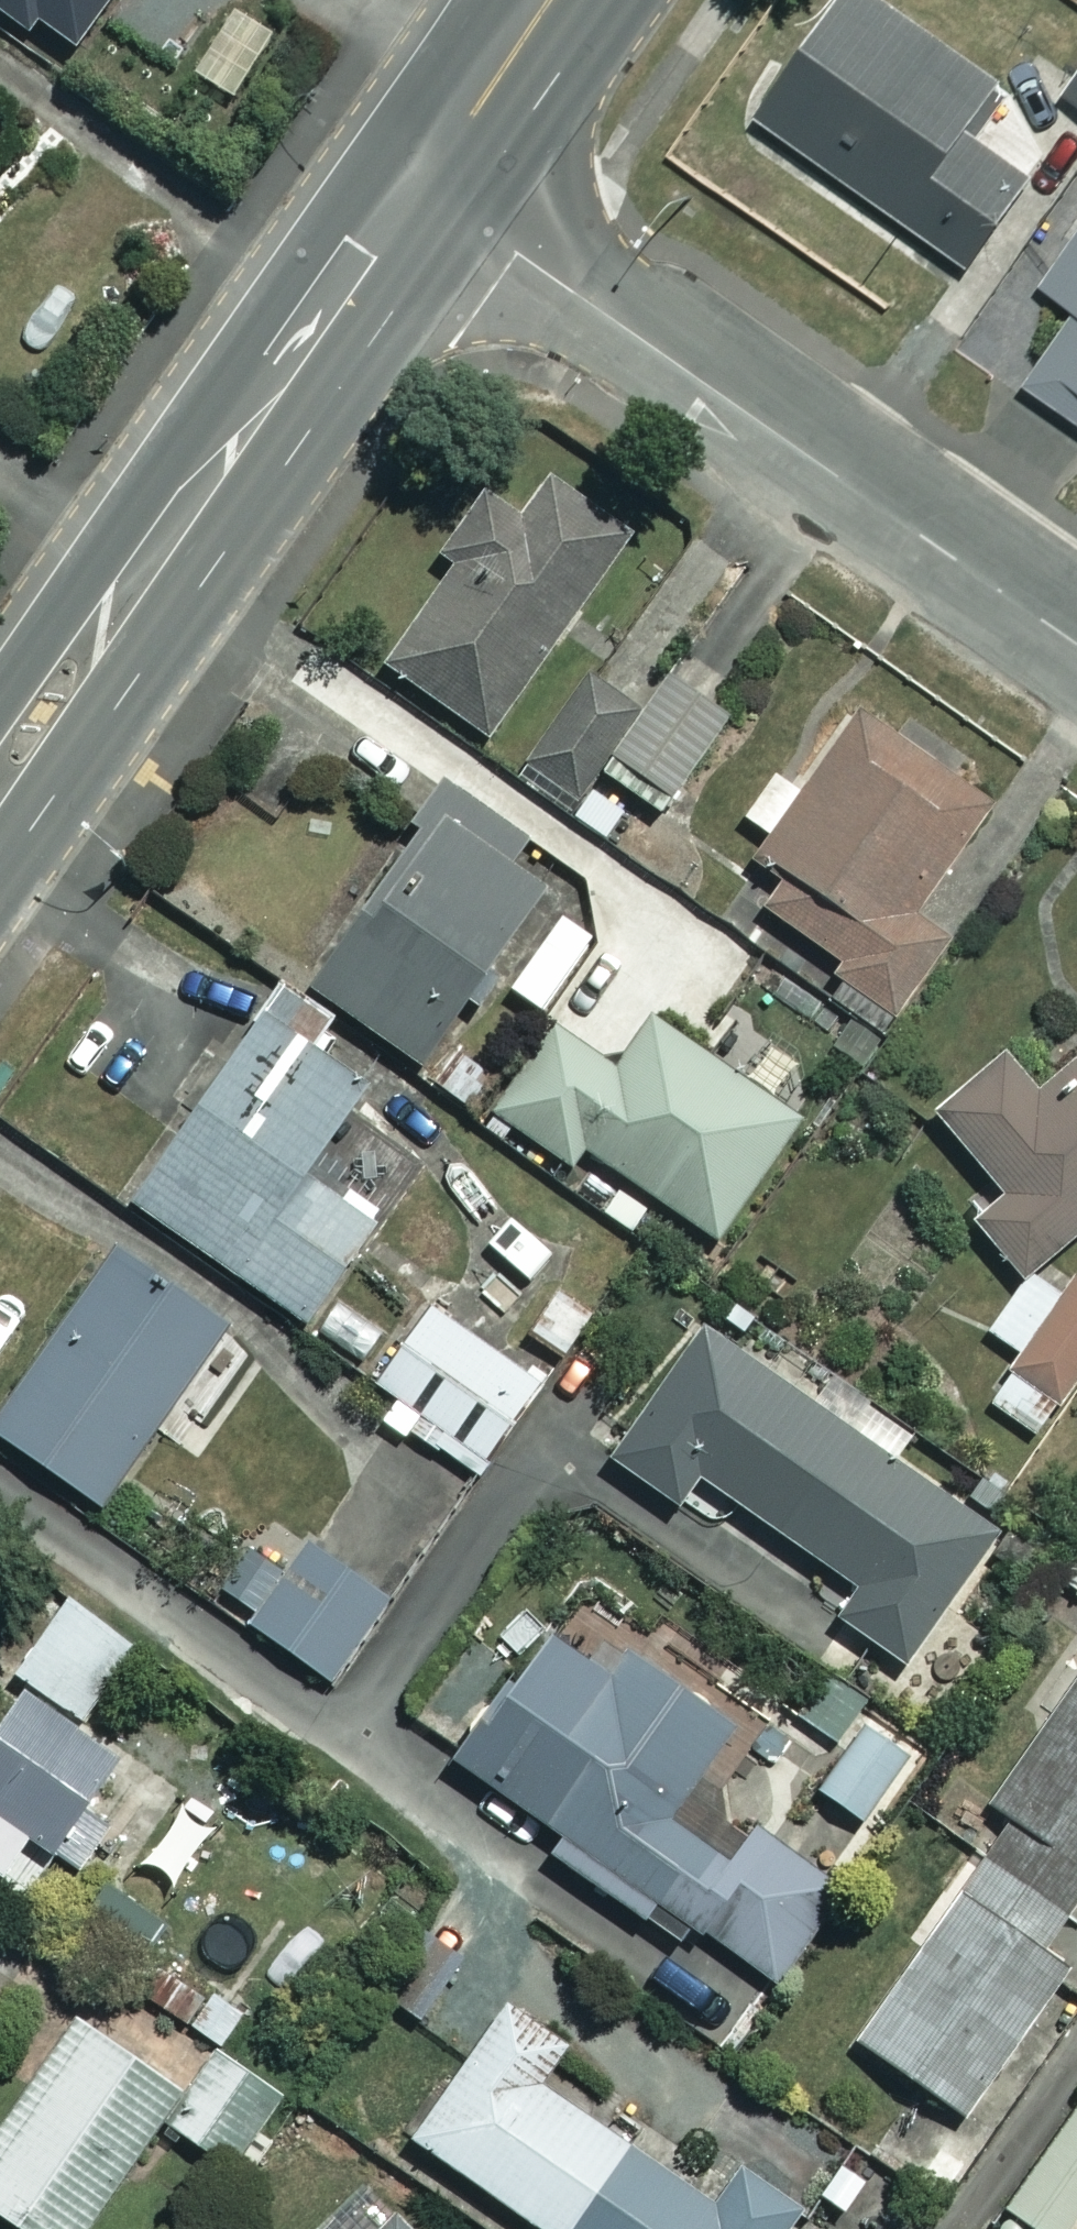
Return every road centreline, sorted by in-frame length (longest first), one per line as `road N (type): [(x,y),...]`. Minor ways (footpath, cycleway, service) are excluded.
road 1 (residential): [(1076,645),(421,187)]
road 2 (secondary): [(421,187),(0,776)]
road 3 (secondary): [(547,0),(421,187)]

